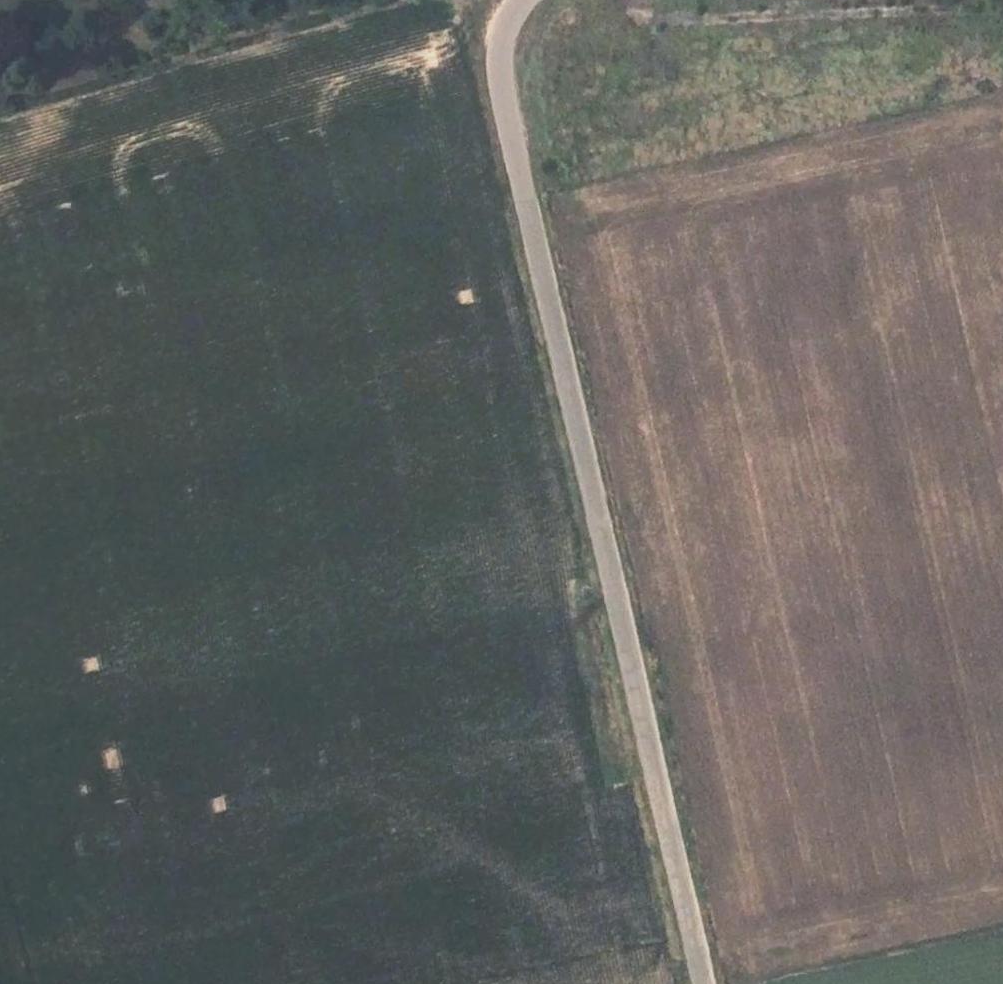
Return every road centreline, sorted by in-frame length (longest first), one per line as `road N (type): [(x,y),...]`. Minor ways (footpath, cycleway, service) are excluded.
road 1 (unclassified): [(528,0),(511,18),(498,62),(511,142),(703,983)]

